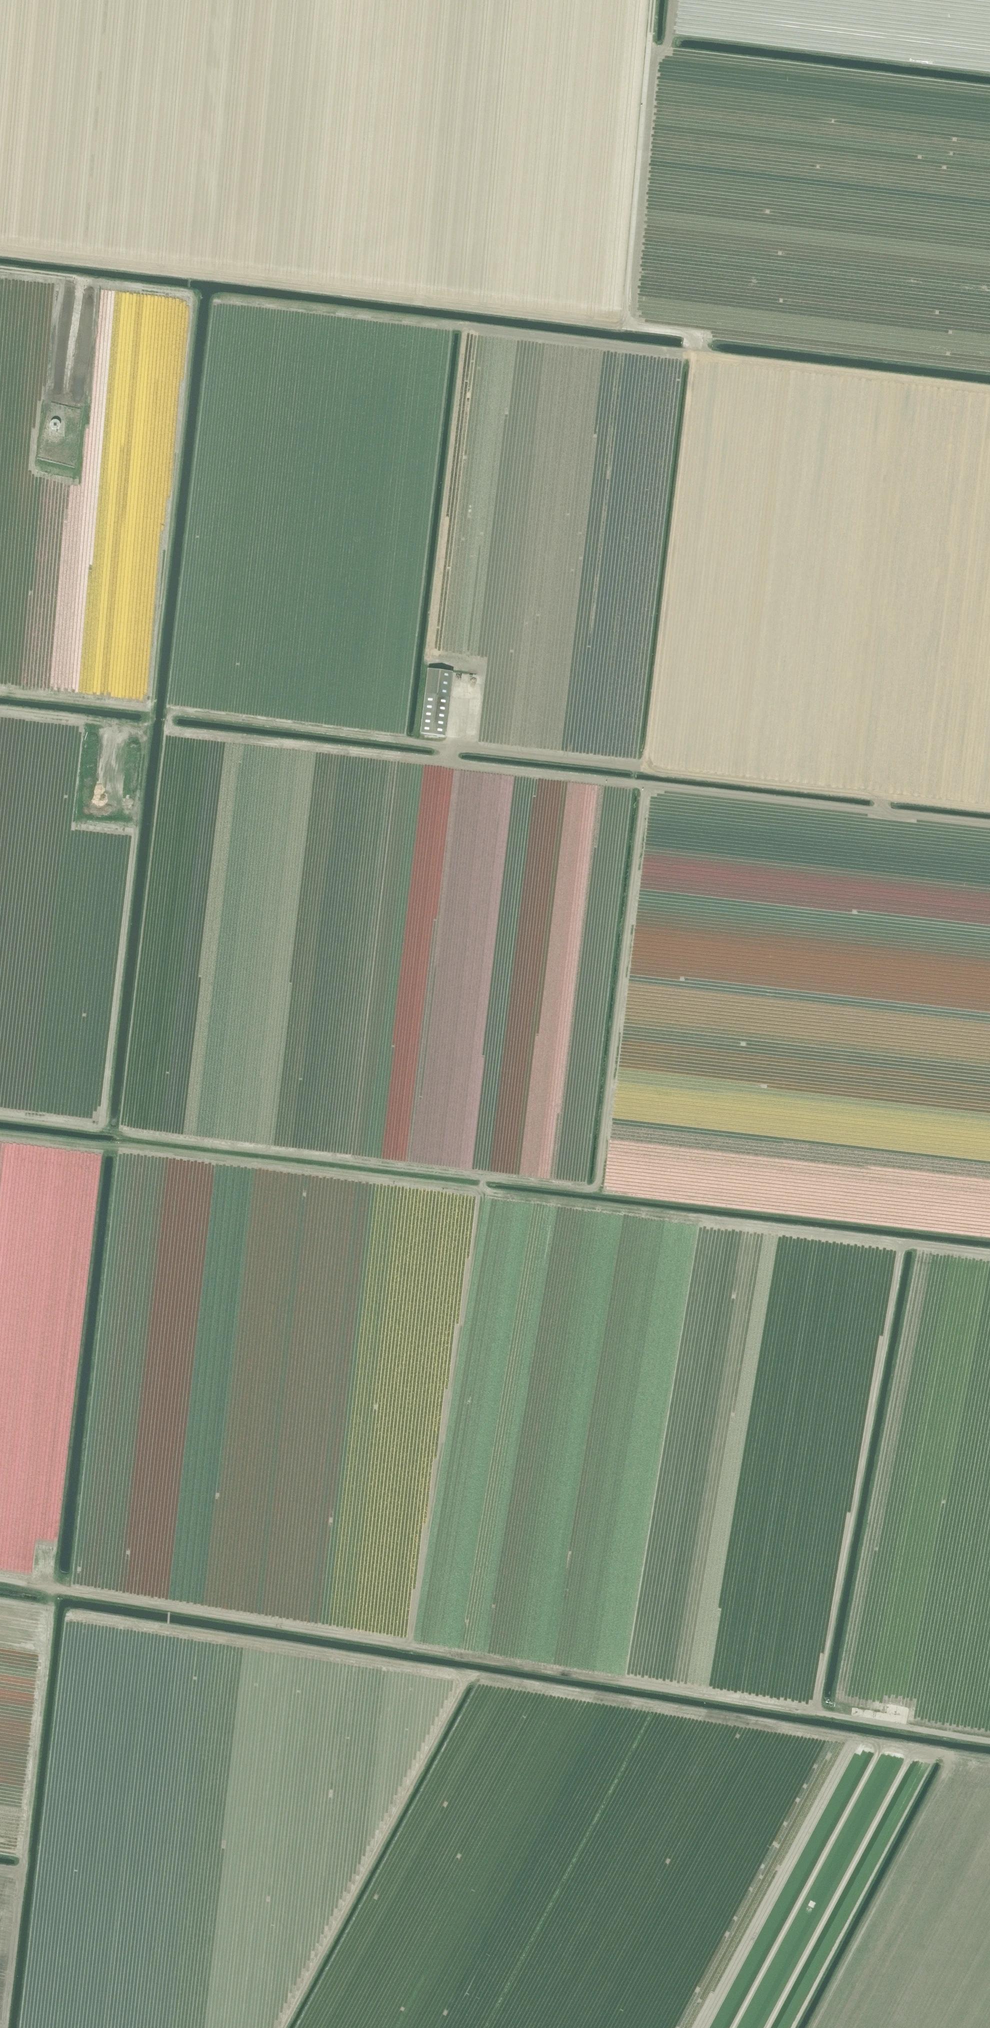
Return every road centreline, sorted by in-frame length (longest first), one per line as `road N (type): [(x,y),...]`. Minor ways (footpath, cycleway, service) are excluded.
road 1 (track): [(0,268),(80,278),(64,405)]
road 2 (track): [(989,1742),(819,1713)]

